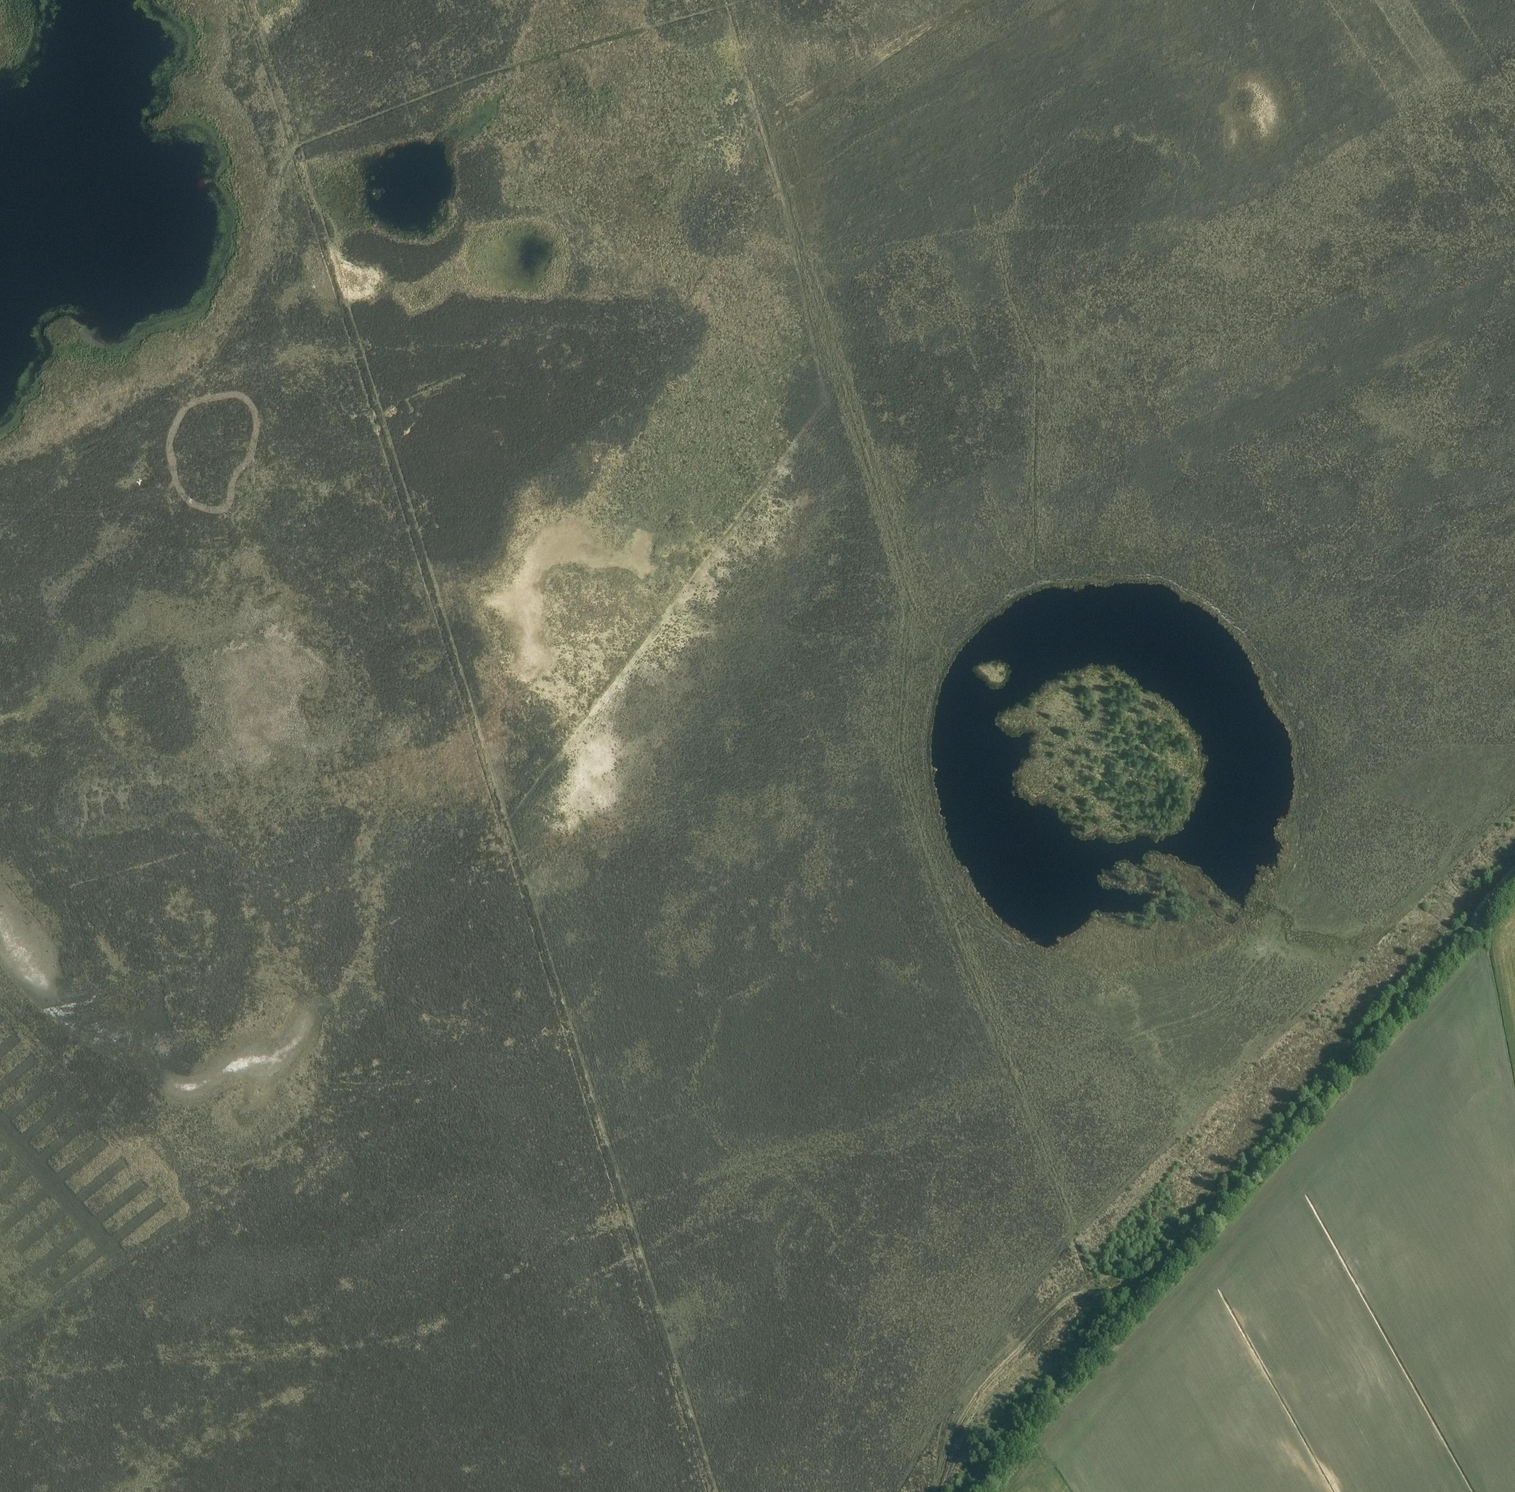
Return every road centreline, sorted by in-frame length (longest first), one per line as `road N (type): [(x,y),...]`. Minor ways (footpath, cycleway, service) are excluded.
road 1 (track): [(1150,1283),(1070,1298),(1013,1352),(958,1427),(938,1491)]

